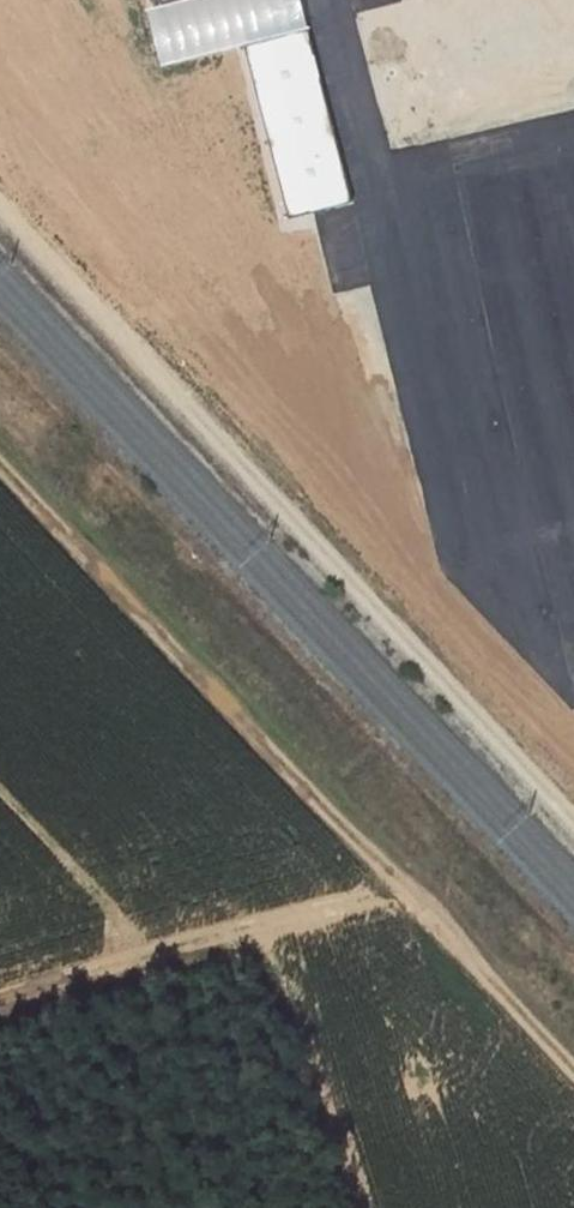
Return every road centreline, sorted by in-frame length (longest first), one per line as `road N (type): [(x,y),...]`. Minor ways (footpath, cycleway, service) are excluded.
road 1 (track): [(573,1084),(0,475)]
road 2 (track): [(573,808),(0,207)]

